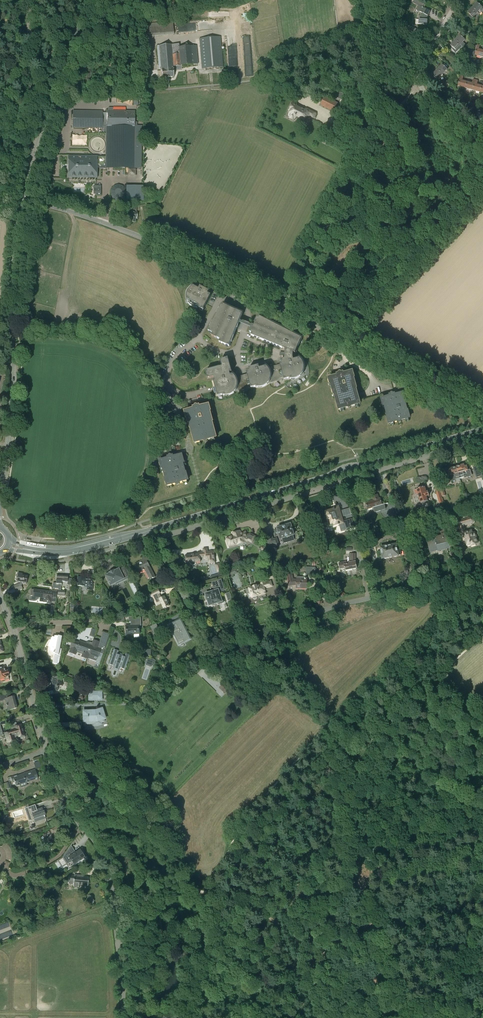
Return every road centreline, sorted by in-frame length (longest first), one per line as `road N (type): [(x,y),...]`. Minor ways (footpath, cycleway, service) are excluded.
road 1 (unclassified): [(482,573),(341,604),(256,645),(228,650),(201,630),(155,538),(482,439)]
road 2 (primary): [(8,545),(81,549),(482,430)]
road 3 (track): [(365,13),(380,121),(285,309)]
road 4 (unclassified): [(0,493),(12,408),(9,284),(20,198)]
road 5 (tertiary): [(122,1017),(112,880),(47,751)]
road 6 (unclassified): [(243,288),(137,235),(20,198)]
road 7 (track): [(482,183),(339,337)]
road 8 (residential): [(482,141),(418,82),(458,0)]
road 9 (tertiary): [(47,751),(0,597)]
road 10 (track): [(380,121),(401,269)]

